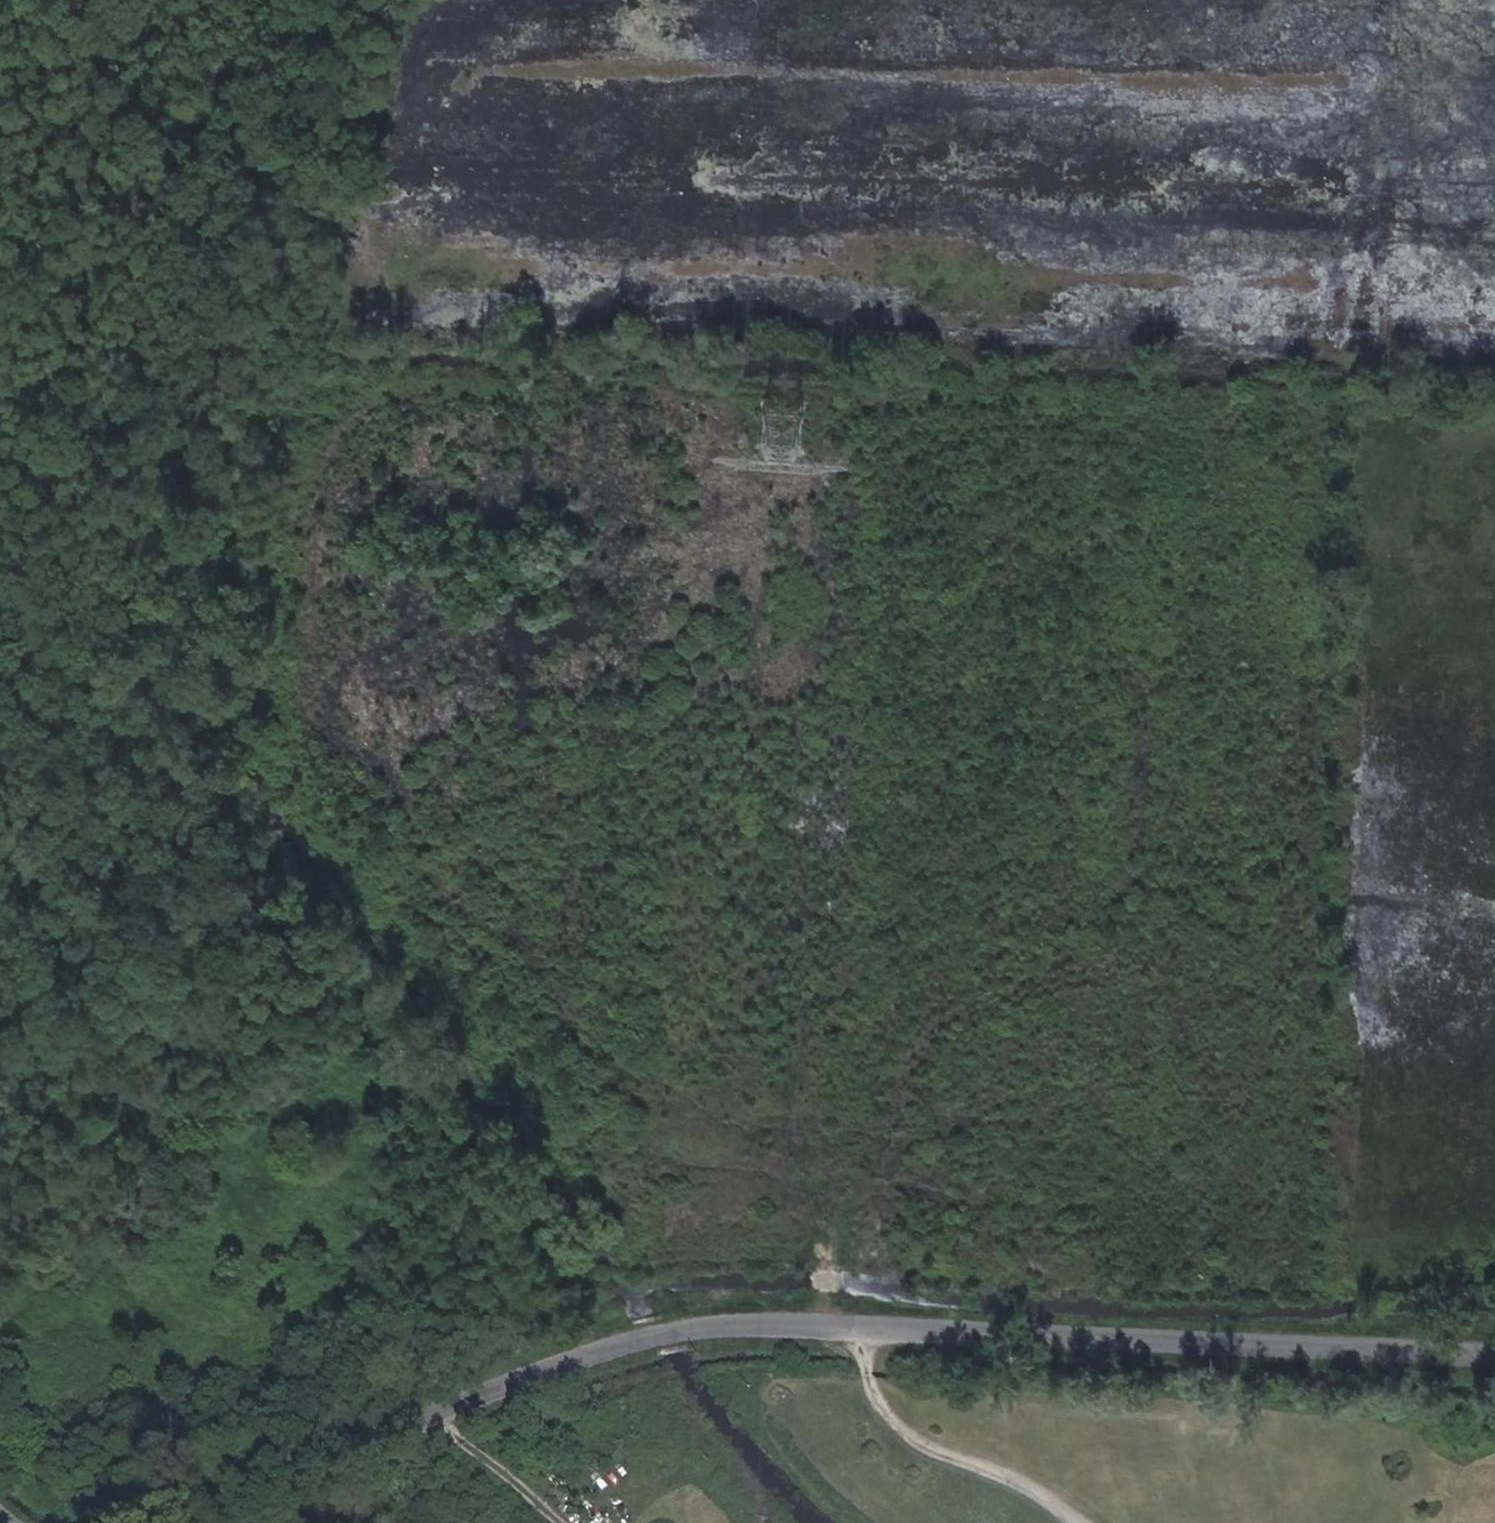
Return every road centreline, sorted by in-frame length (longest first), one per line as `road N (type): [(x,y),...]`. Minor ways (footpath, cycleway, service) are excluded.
road 1 (unclassified): [(1494,1359),(968,1331),(741,1327),(544,1379),(151,1522)]

